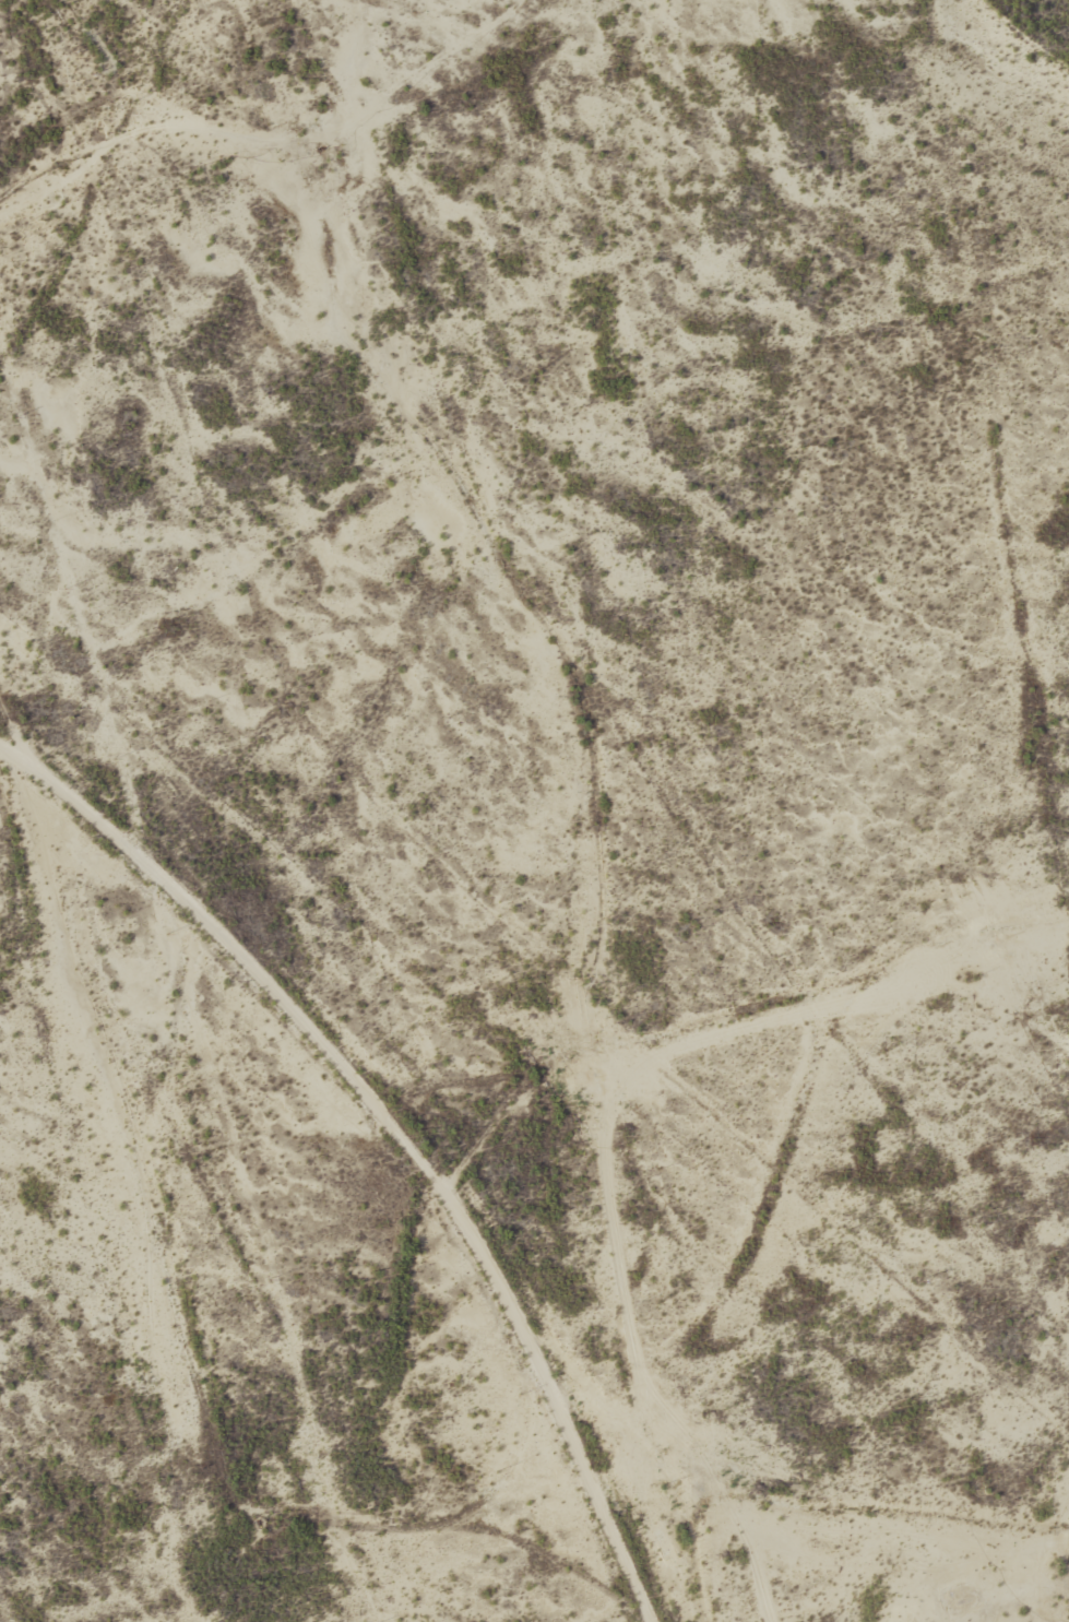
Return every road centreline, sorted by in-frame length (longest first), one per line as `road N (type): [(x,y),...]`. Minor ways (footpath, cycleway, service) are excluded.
road 1 (track): [(653,1621),(489,1258),(439,1189),(318,1035),(176,886),(0,750)]
road 2 (track): [(1068,924),(998,923),(587,1050),(522,1085),(439,1189)]
road 3 (track): [(0,219),(66,191),(105,149),(173,129),(284,141),(321,169),(336,279),(356,353),(370,366)]

